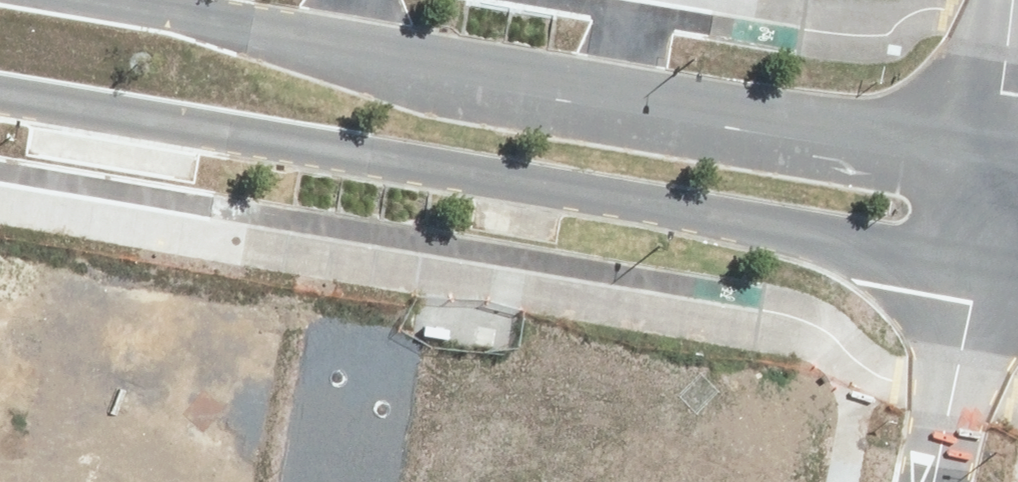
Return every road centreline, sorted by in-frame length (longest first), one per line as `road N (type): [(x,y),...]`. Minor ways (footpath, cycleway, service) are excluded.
road 1 (tertiary): [(978,250),(0,93)]
road 2 (tertiary): [(144,0),(993,144)]
road 3 (residential): [(978,250),(937,481)]
road 4 (residential): [(993,144),(1009,0)]
road 5 (residential): [(346,481),(368,357)]

